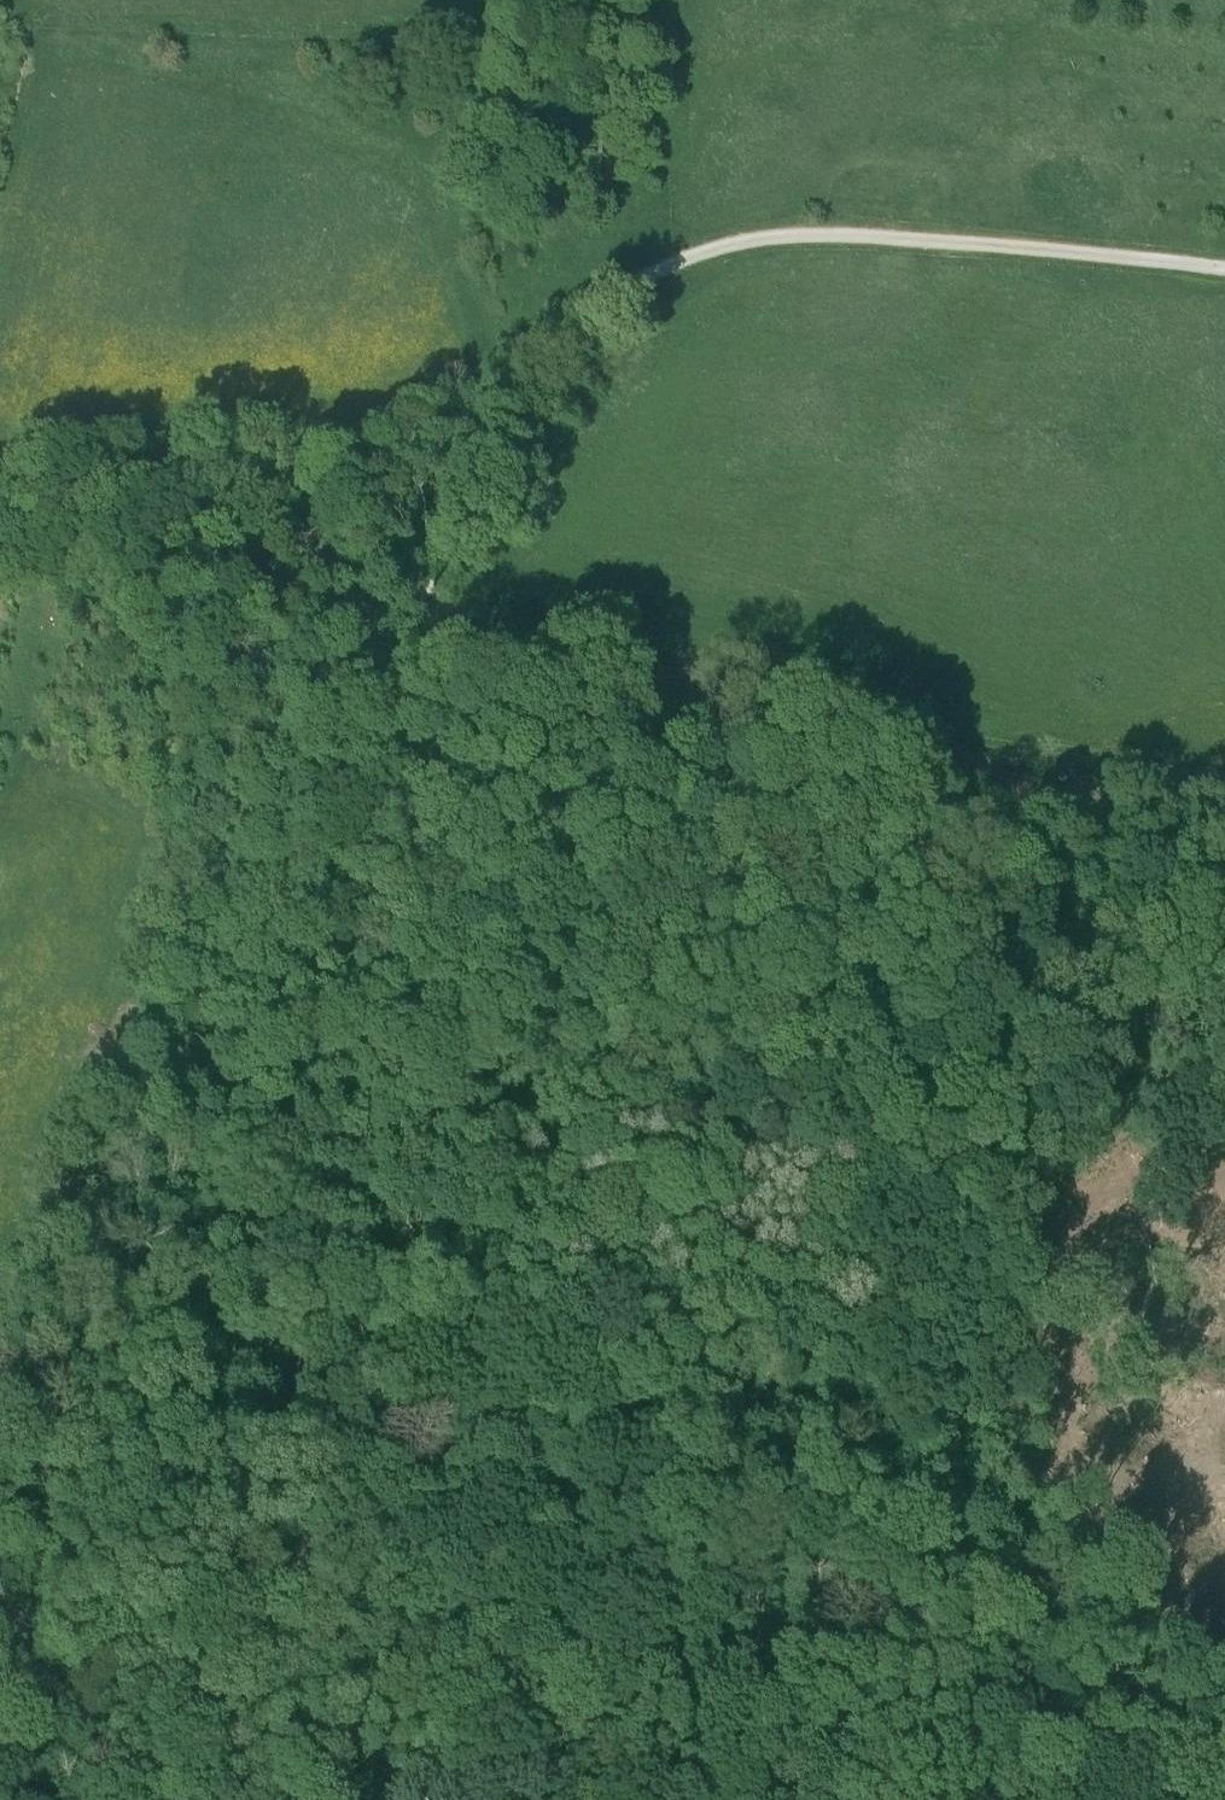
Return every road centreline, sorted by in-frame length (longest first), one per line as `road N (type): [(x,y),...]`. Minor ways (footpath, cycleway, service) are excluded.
road 1 (track): [(0,499),(54,486),(315,475),(408,456),(550,346),(699,250),(790,235),(1224,274)]

